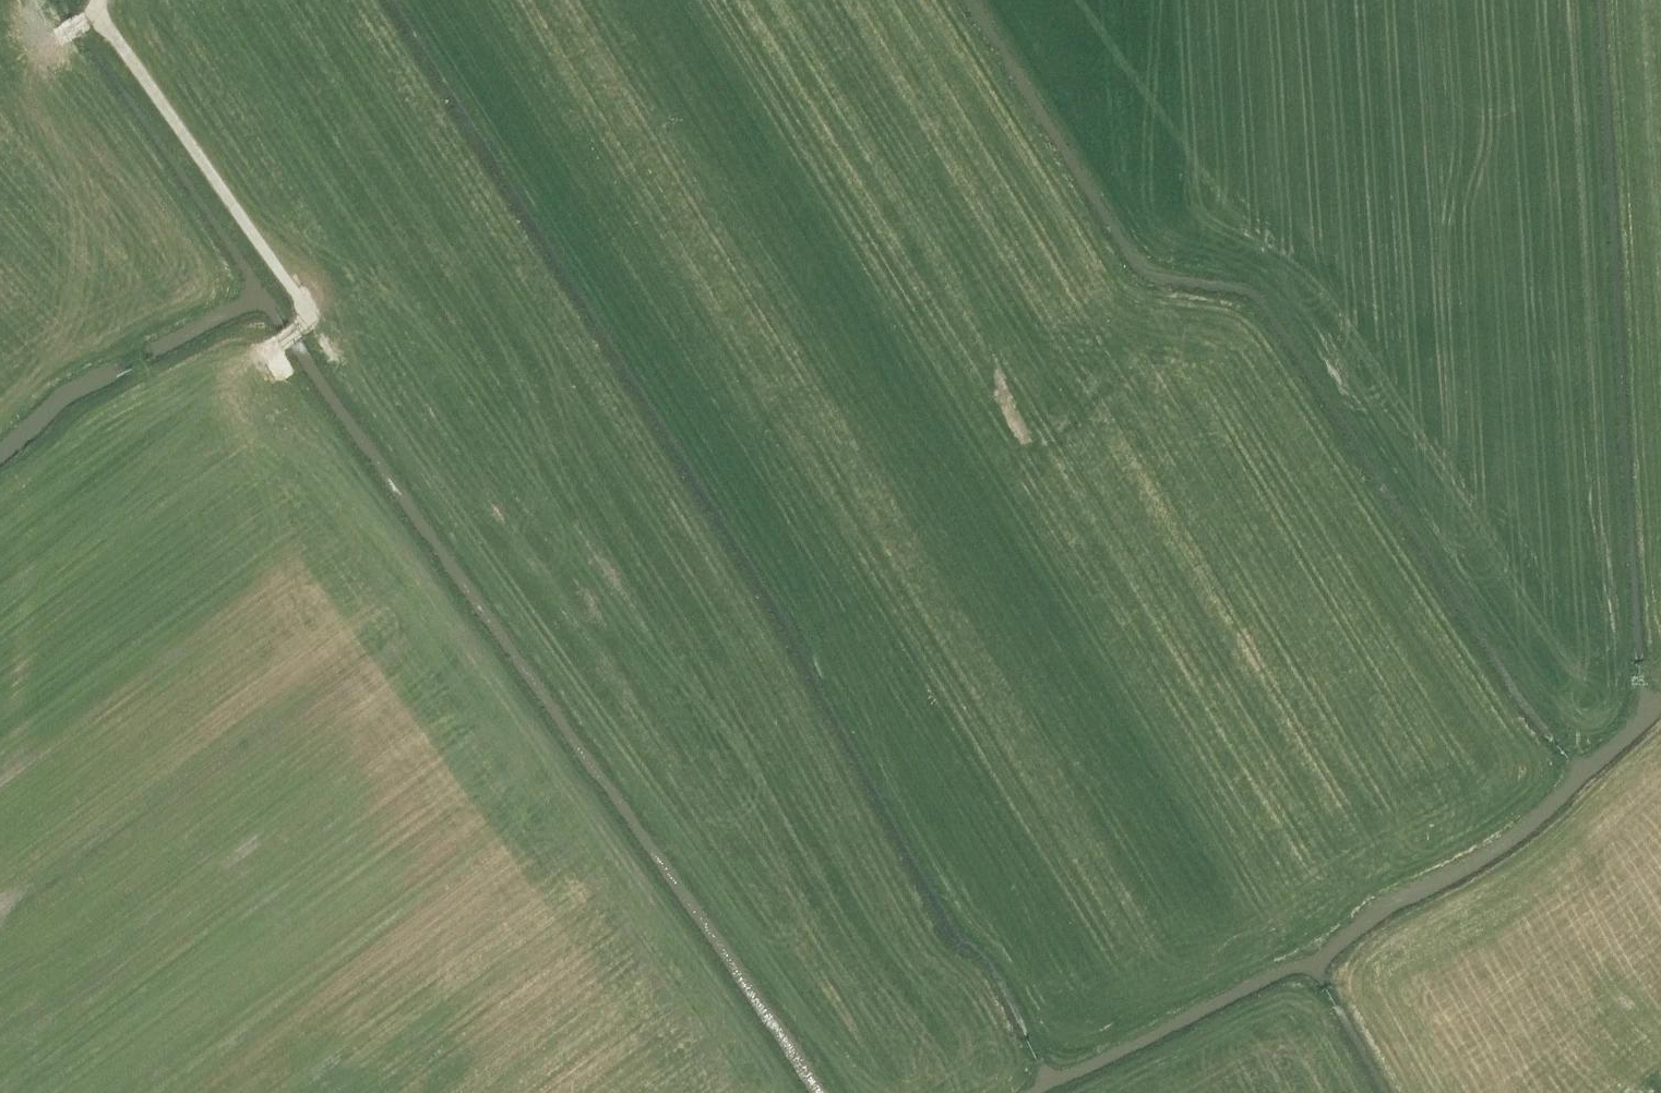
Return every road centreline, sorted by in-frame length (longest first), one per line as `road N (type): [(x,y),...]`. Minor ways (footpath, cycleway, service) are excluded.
road 1 (track): [(101,0),(108,29),(309,314)]

